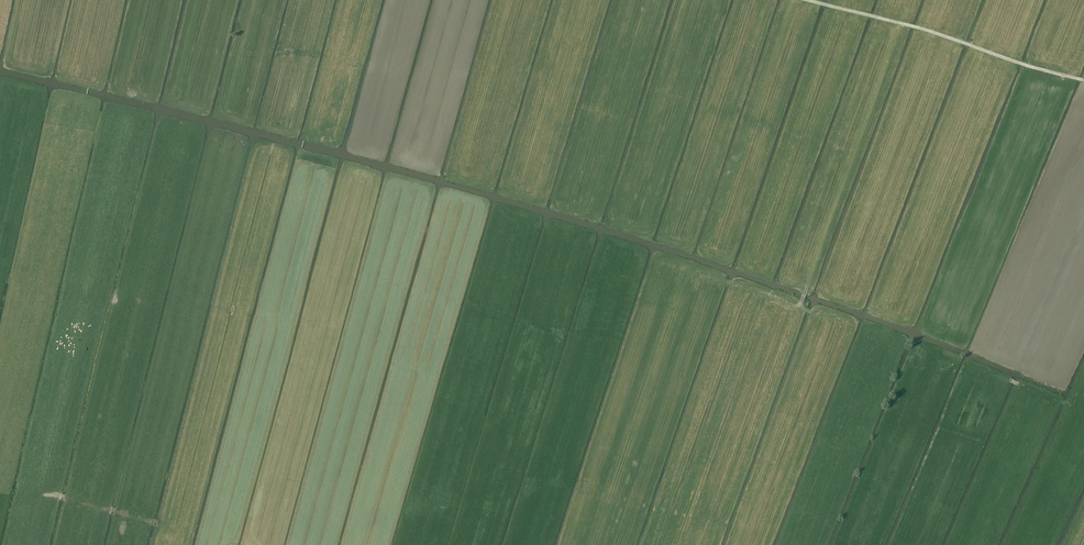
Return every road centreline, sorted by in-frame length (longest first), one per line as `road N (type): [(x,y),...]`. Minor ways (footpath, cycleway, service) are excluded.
road 1 (track): [(1083,80),(804,0)]

